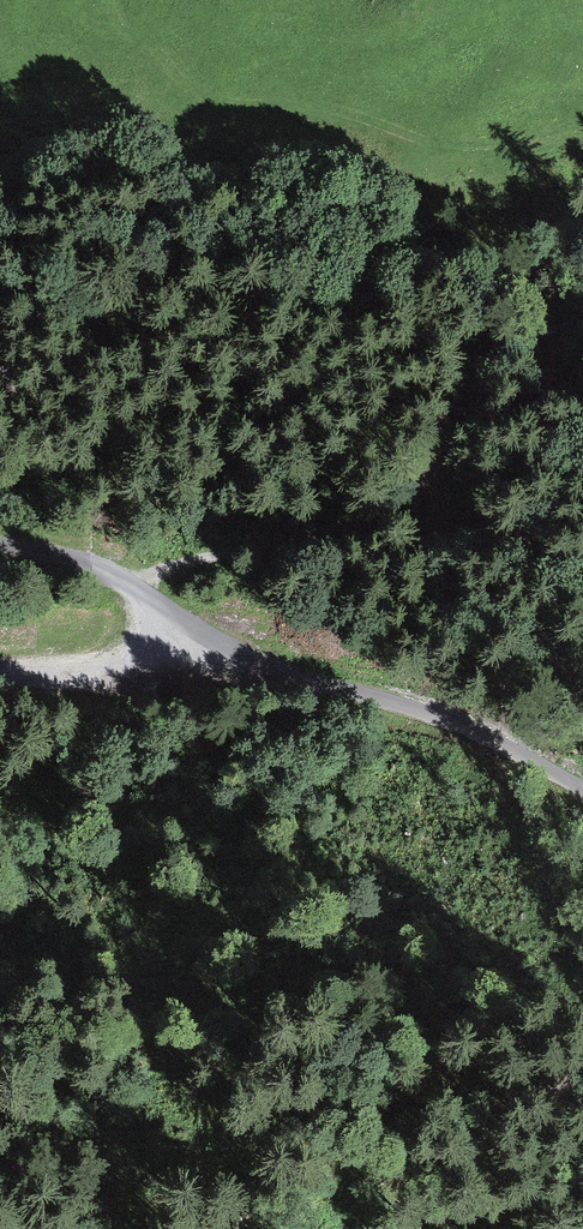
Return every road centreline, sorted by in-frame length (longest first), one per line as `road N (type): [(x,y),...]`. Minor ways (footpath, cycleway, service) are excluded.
road 1 (unclassified): [(0,543),(135,578),(212,635),(494,739),(582,787)]
road 2 (track): [(135,578),(394,513),(433,481),(488,387),(582,319)]
road 3 (track): [(212,635),(157,661),(90,674),(0,673)]

